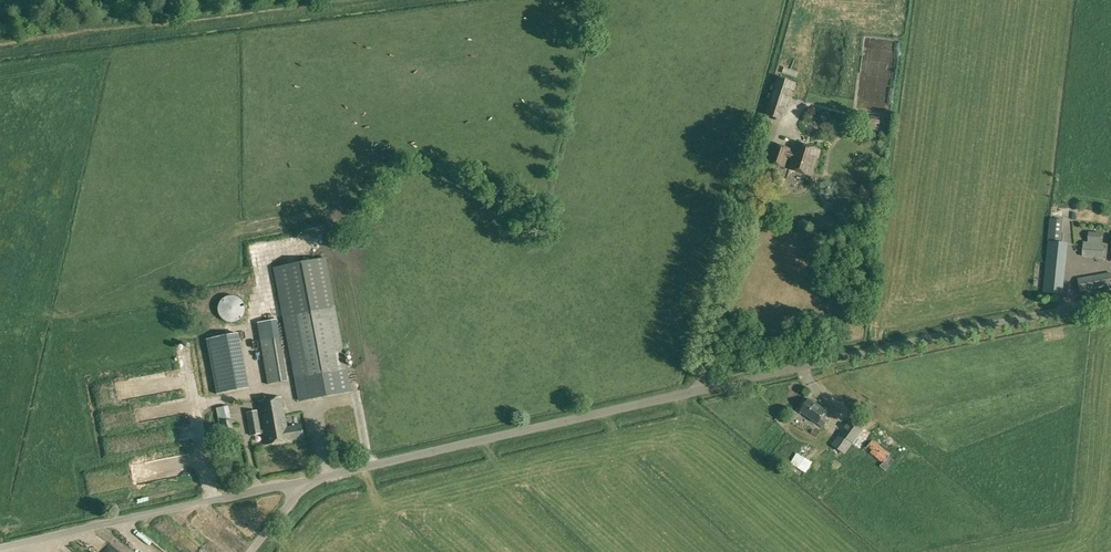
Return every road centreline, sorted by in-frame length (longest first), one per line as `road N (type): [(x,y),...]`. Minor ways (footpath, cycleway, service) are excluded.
road 1 (unclassified): [(296,481),(1110,302)]
road 2 (unclassified): [(0,547),(296,481)]

